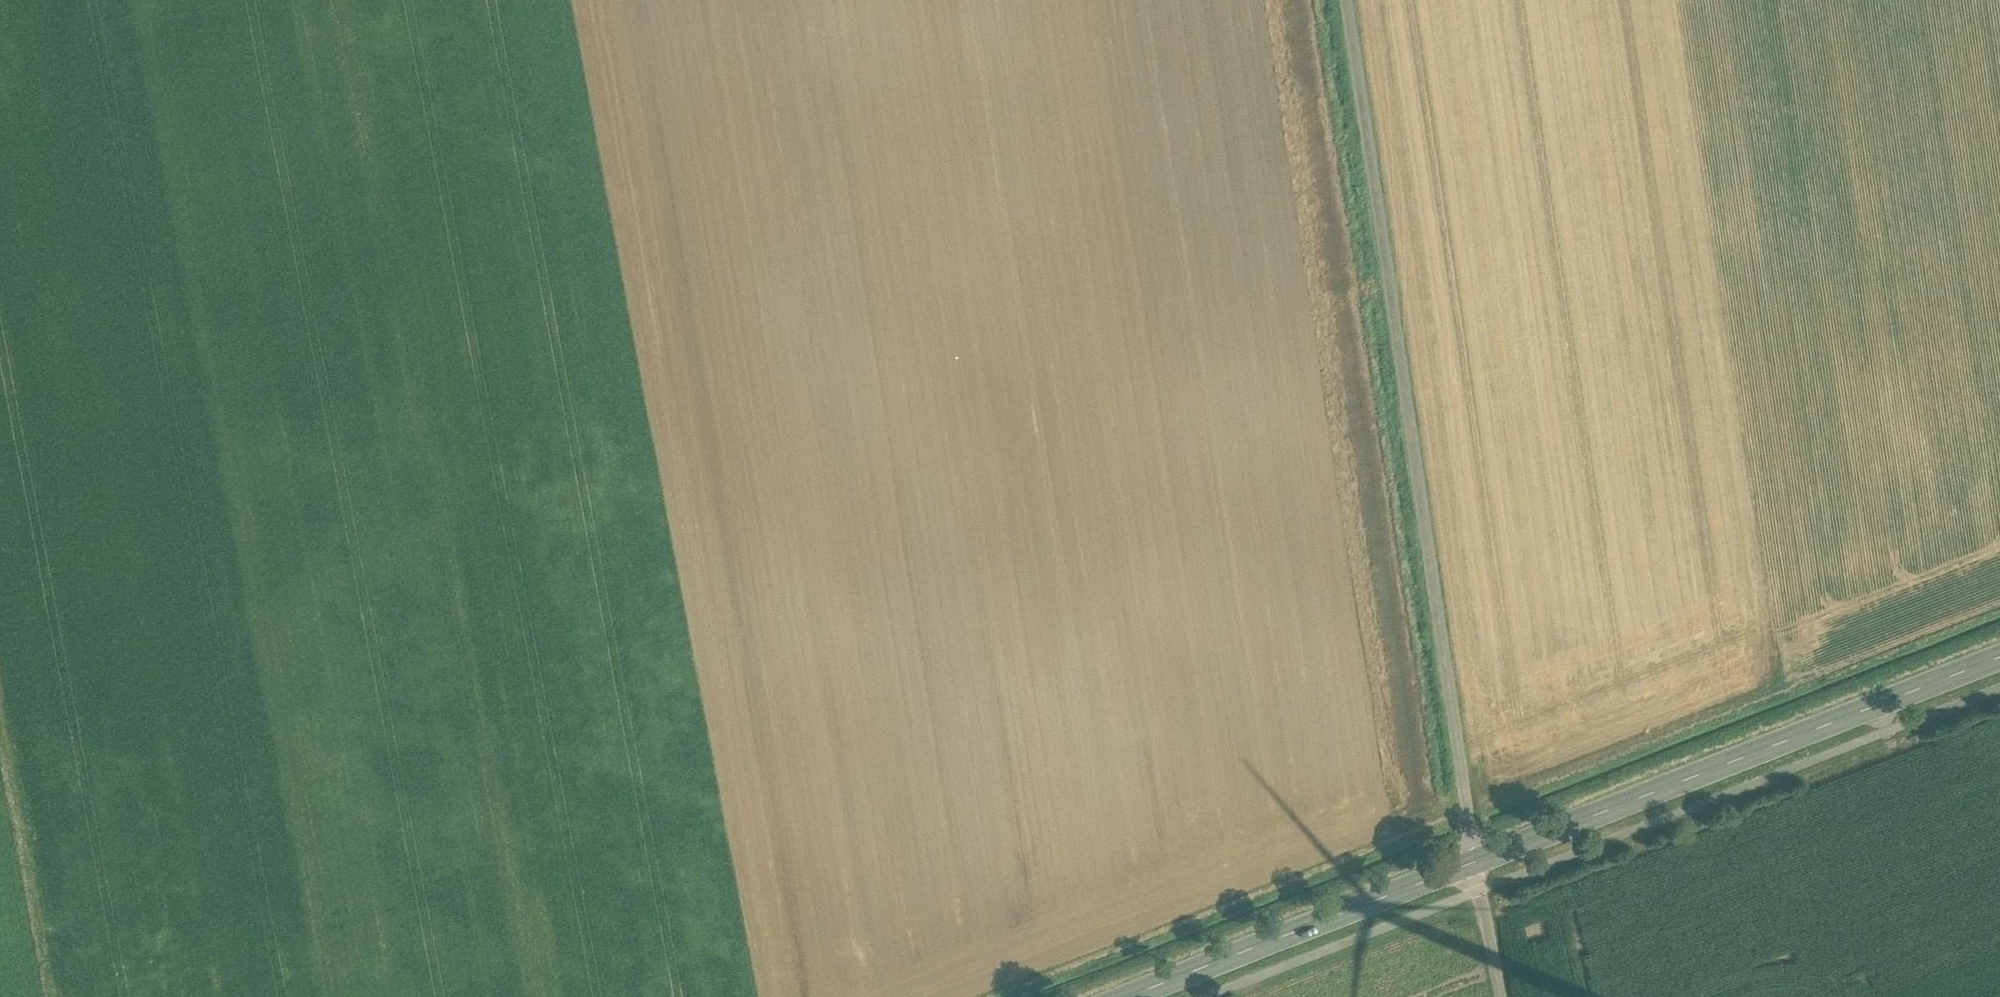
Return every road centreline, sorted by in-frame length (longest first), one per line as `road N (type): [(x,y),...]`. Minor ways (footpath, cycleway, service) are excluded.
road 1 (track): [(1348,0),(1476,864),(1503,996)]
road 2 (secondary): [(1999,658),(1126,996)]

